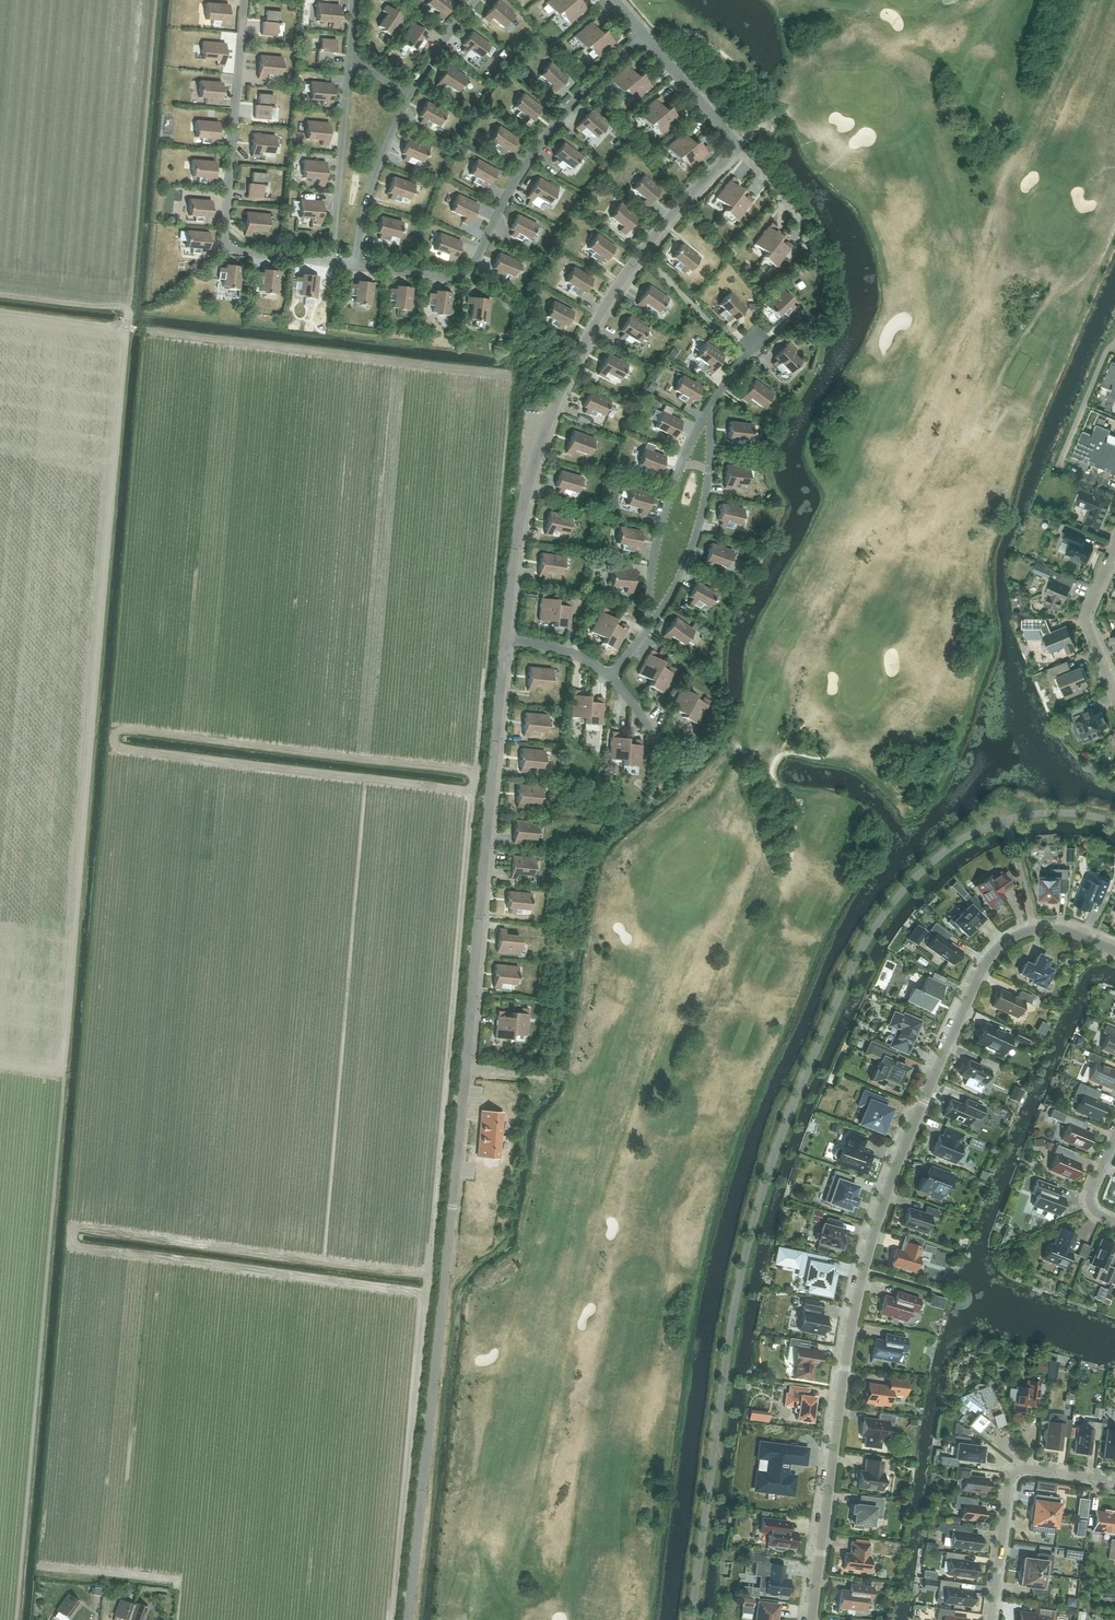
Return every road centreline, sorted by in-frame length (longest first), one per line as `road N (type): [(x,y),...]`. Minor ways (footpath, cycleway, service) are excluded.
road 1 (residential): [(807,1619),(854,1298),(893,1172),(987,963),(1015,934),(1036,928),(1068,928),(1114,949)]
road 2 (residential): [(1114,1488),(1012,1480),(990,1619)]
road 3 (residential): [(1114,690),(1087,623),(1114,555)]

